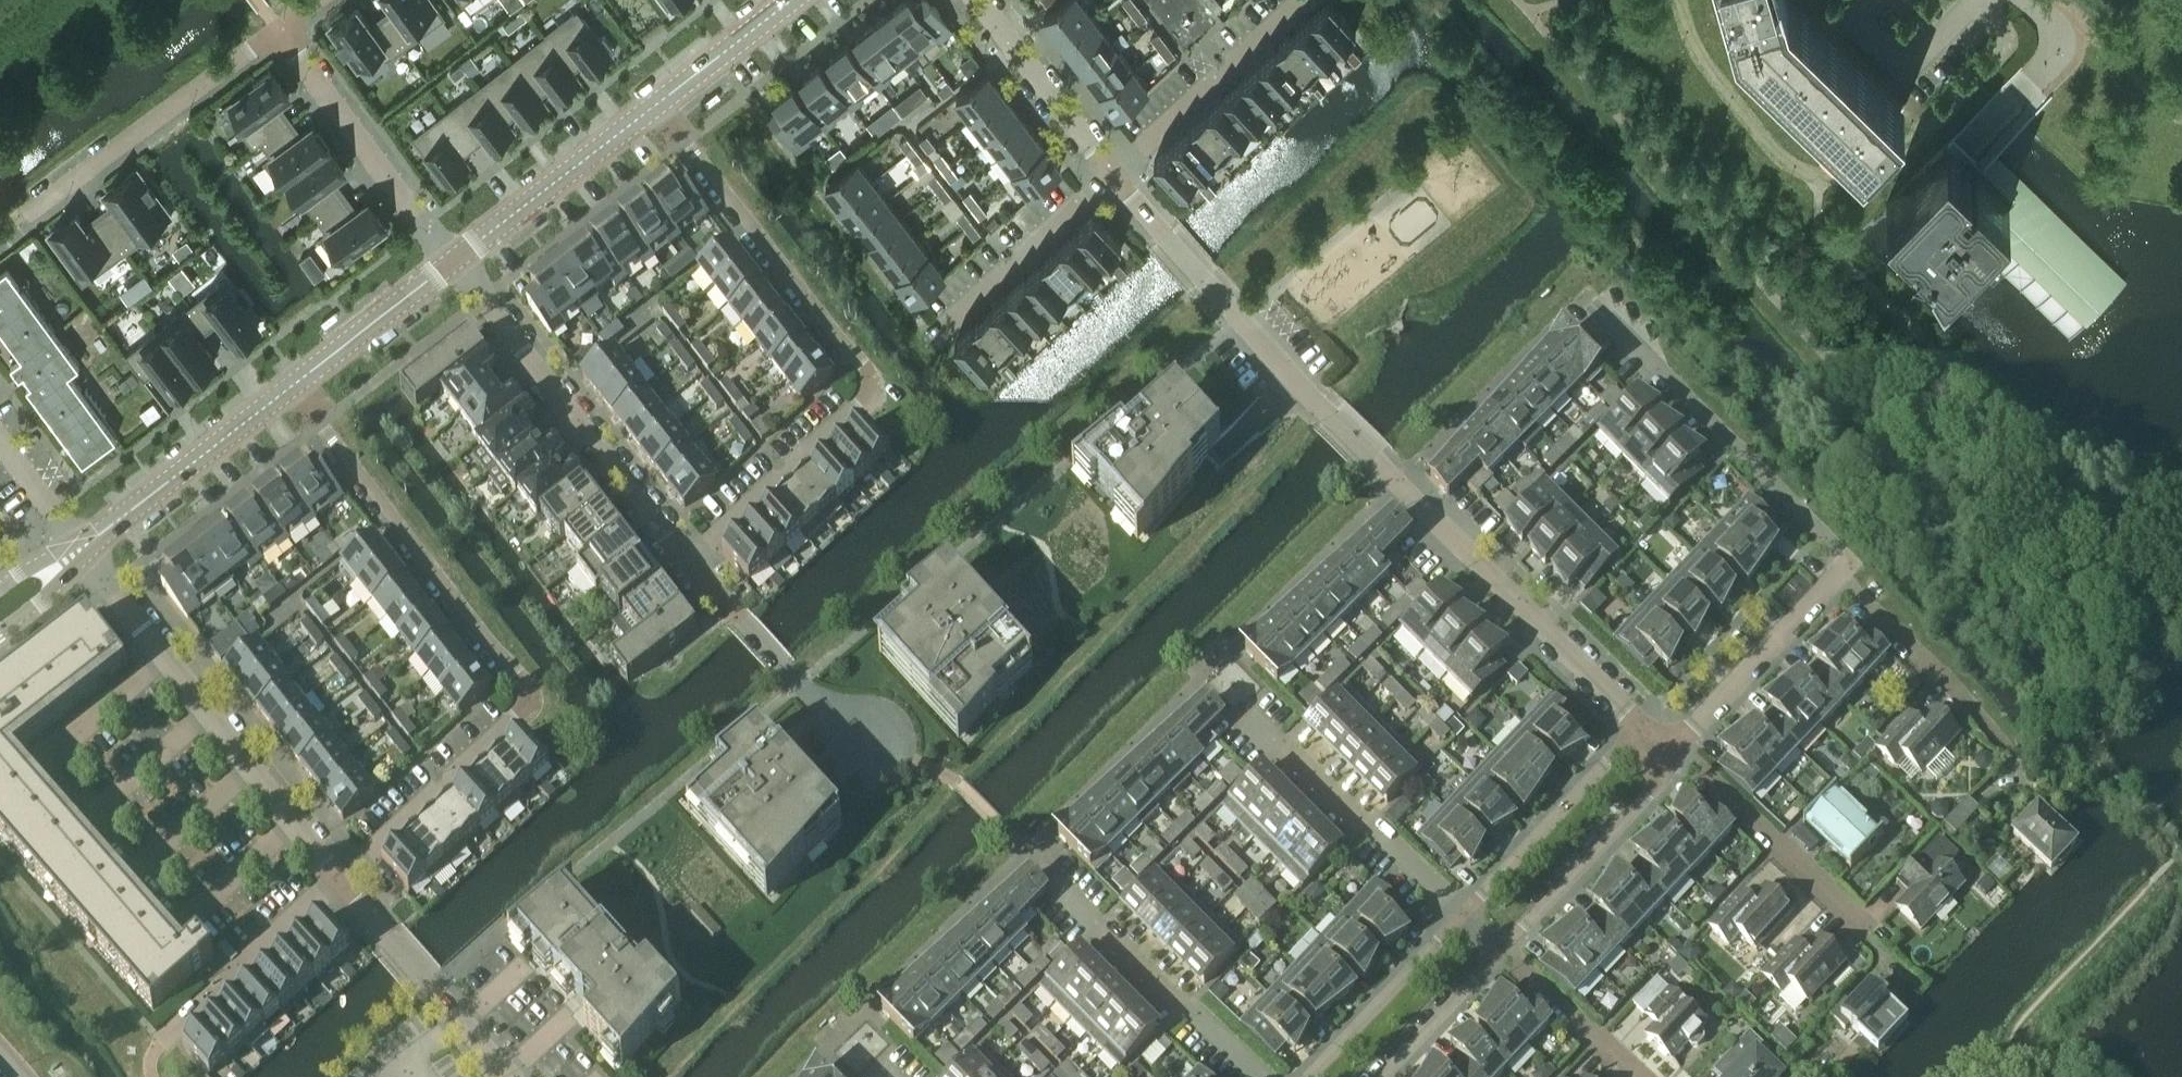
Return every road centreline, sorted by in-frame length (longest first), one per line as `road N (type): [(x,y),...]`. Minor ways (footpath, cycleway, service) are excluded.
road 1 (residential): [(685,565),(879,389),(654,104)]
road 2 (residential): [(1109,179),(1295,385),(1399,485)]
road 3 (residential): [(83,551),(337,884)]
road 4 (residential): [(1579,300),(1847,562),(1832,580)]
road 5 (residential): [(541,699),(293,388)]
road 6 (residential): [(452,261),(685,565)]
road 7 (residential): [(1640,725),(1399,485)]
road 8 (residential): [(278,32),(22,214)]
road 9 (residential): [(1464,913),(1250,704)]
road 10 (residential): [(278,32),(452,261)]
road 11 (residential): [(541,699),(337,884)]
road 12 (tertiary): [(83,551),(293,388)]
road 13 (residential): [(1256,1076),(1065,892)]
road 14 (residential): [(1109,179),(1304,0)]
road 15 (residential): [(685,565),(780,671),(872,749)]
road 16 (residential): [(1504,950),(1680,759)]
road 17 (residential): [(1640,725),(1464,913)]
road 18 (tertiary): [(452,261),(654,104)]
road 19 (residential): [(1866,925),(1680,759)]
road 20 (residential): [(1832,580),(1938,673),(2007,753)]
road 21 (residential): [(337,884),(160,1042)]
road 22 (residential): [(1109,179),(934,339)]
road 23 (residential): [(1832,580),(1668,750)]
road 24 (residential): [(1464,913),(1308,1076)]
road 25 (residential): [(973,0),(1109,179)]
road 26 (tertiary): [(293,388),(452,261)]
road 27 (residential): [(509,1076),(390,939)]
road 28 (residential): [(1630,1076),(1504,950)]
road 29 (residential): [(1385,1076),(1504,950)]
road 30 (tertiary): [(654,104),(791,0)]
road 31 (residential): [(1923,134),(2002,55),(1998,0)]
road 32 (residential): [(83,551),(0,443)]

